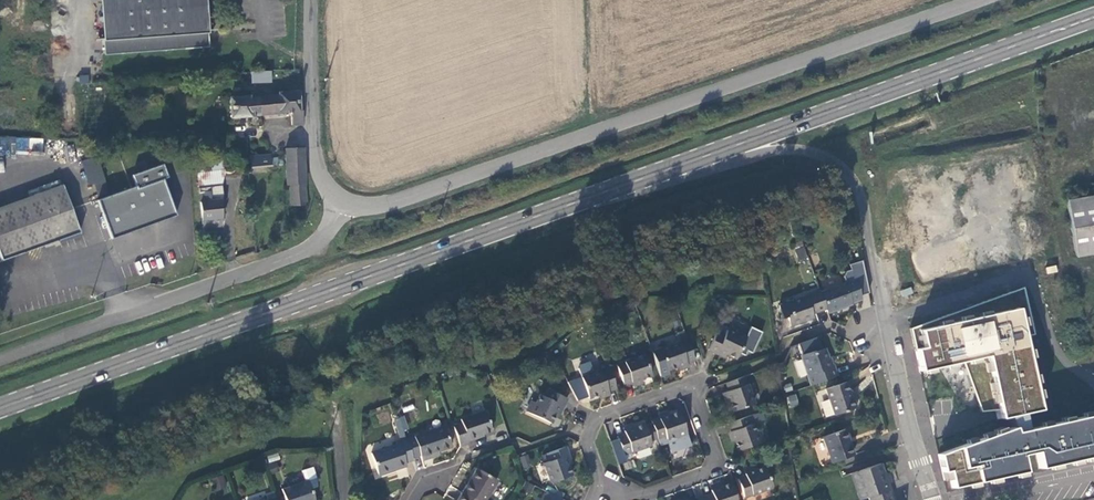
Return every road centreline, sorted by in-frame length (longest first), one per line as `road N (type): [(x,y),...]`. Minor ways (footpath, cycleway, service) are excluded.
road 1 (primary): [(675,169),(0,408)]
road 2 (tertiary): [(341,203),(373,207),(977,0)]
road 3 (primary): [(1093,20),(675,169)]
road 4 (unclassified): [(341,203),(318,246),(0,361)]
road 5 (unclassified): [(675,169),(796,150),(834,159),(862,191),(878,280)]
road 6 (tertiary): [(312,0),(319,170),(341,203)]
road 7 (residential): [(691,388),(716,452),(706,474),(639,495),(602,484)]
road 8 (residential): [(602,484),(587,442),(599,416),(691,388)]
road 9 (residential): [(887,337),(931,499)]

